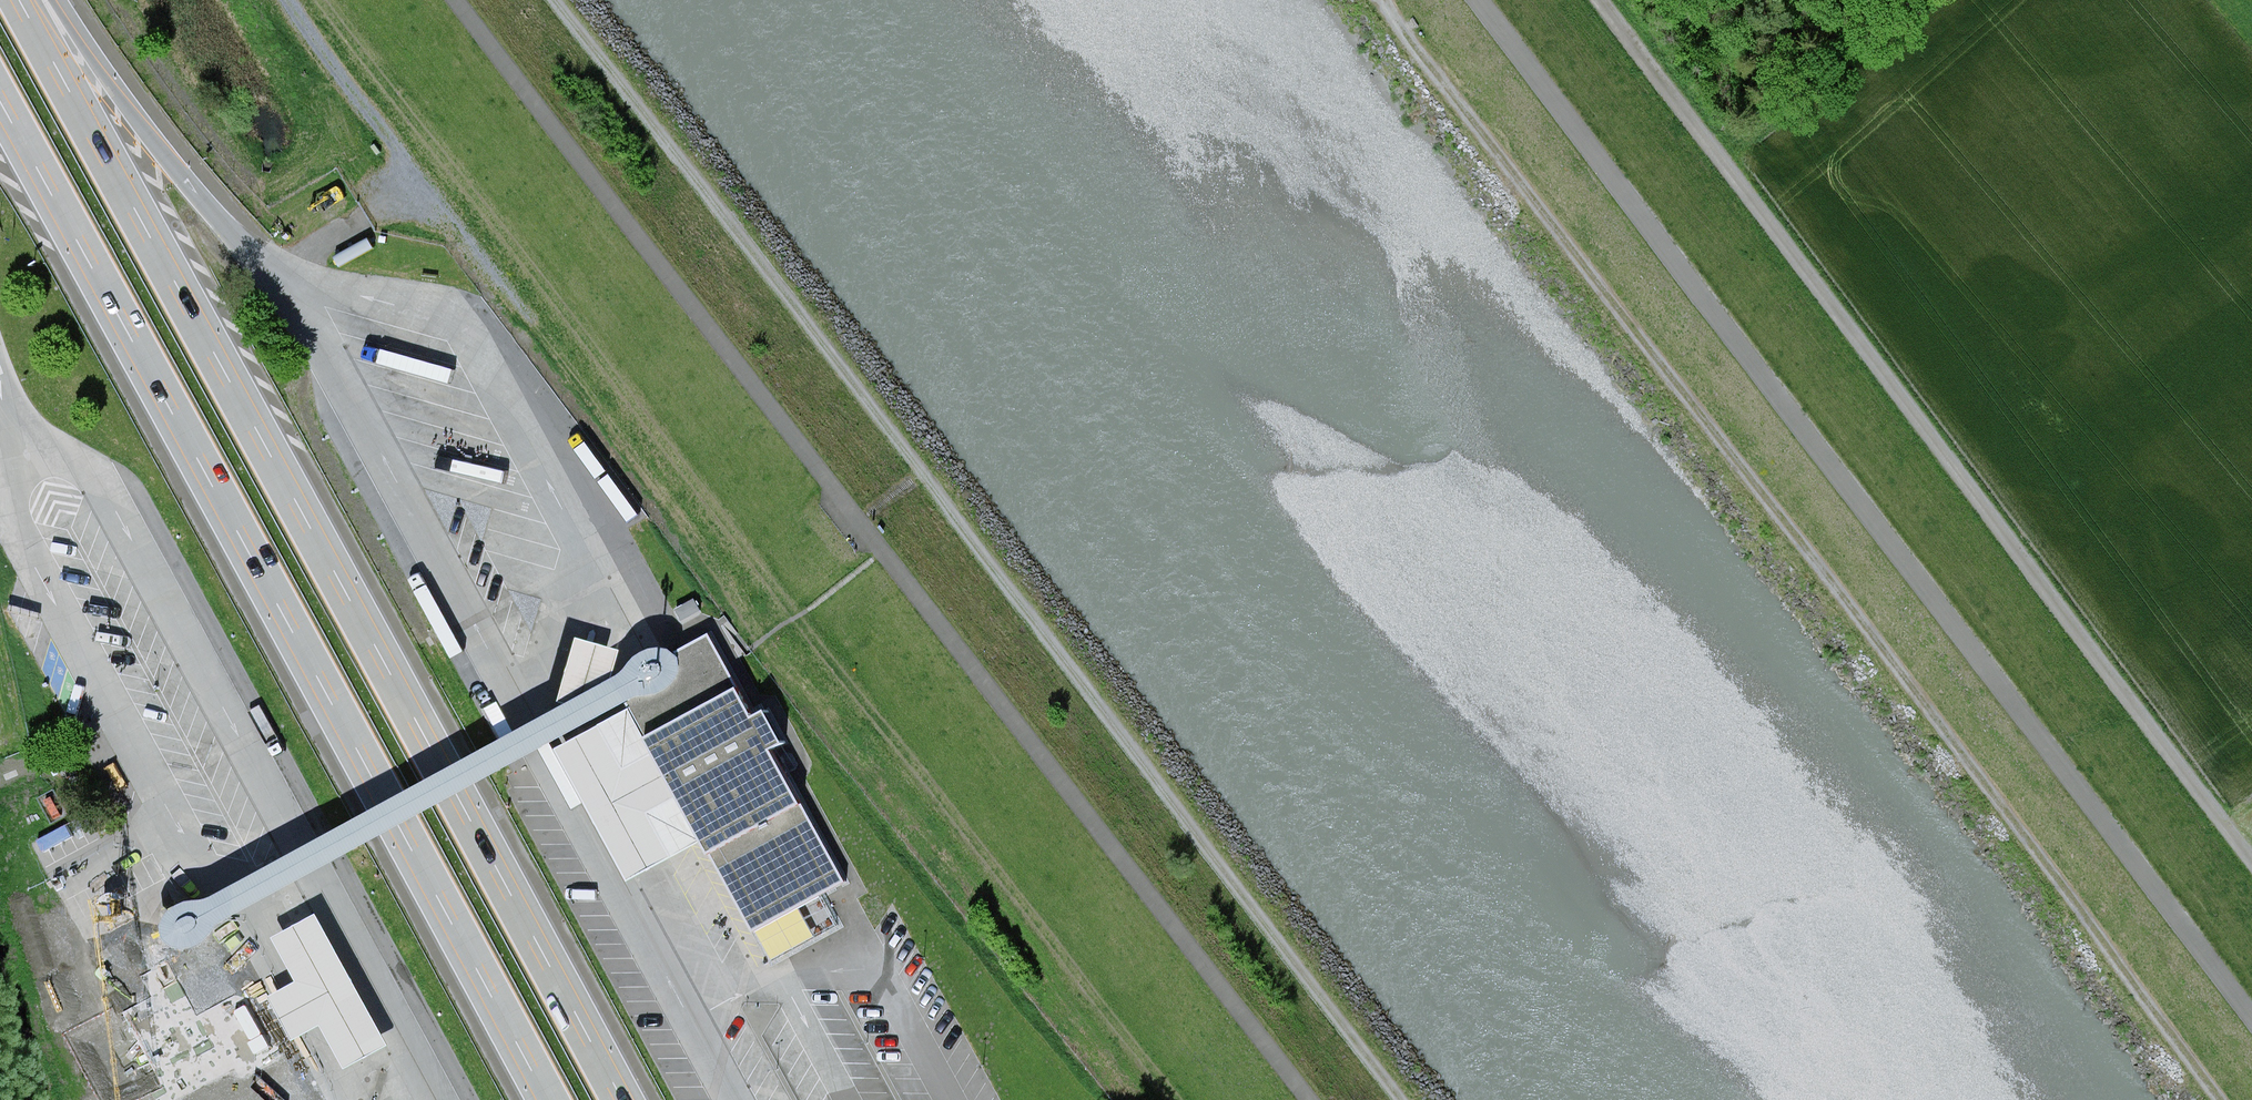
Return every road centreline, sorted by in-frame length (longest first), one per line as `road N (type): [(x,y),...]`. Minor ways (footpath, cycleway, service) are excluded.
road 1 (track): [(453,0),(1310,1099)]
road 2 (track): [(558,0),(1403,1099)]
road 3 (track): [(2219,1099),(1396,25),(1385,0)]
road 4 (motorway): [(622,1099),(19,0)]
road 5 (motorway): [(0,99),(548,1099)]
road 6 (track): [(1598,0),(2251,860)]
road 7 (track): [(764,637),(290,0)]
road 8 (motorway): [(188,182),(57,0)]

